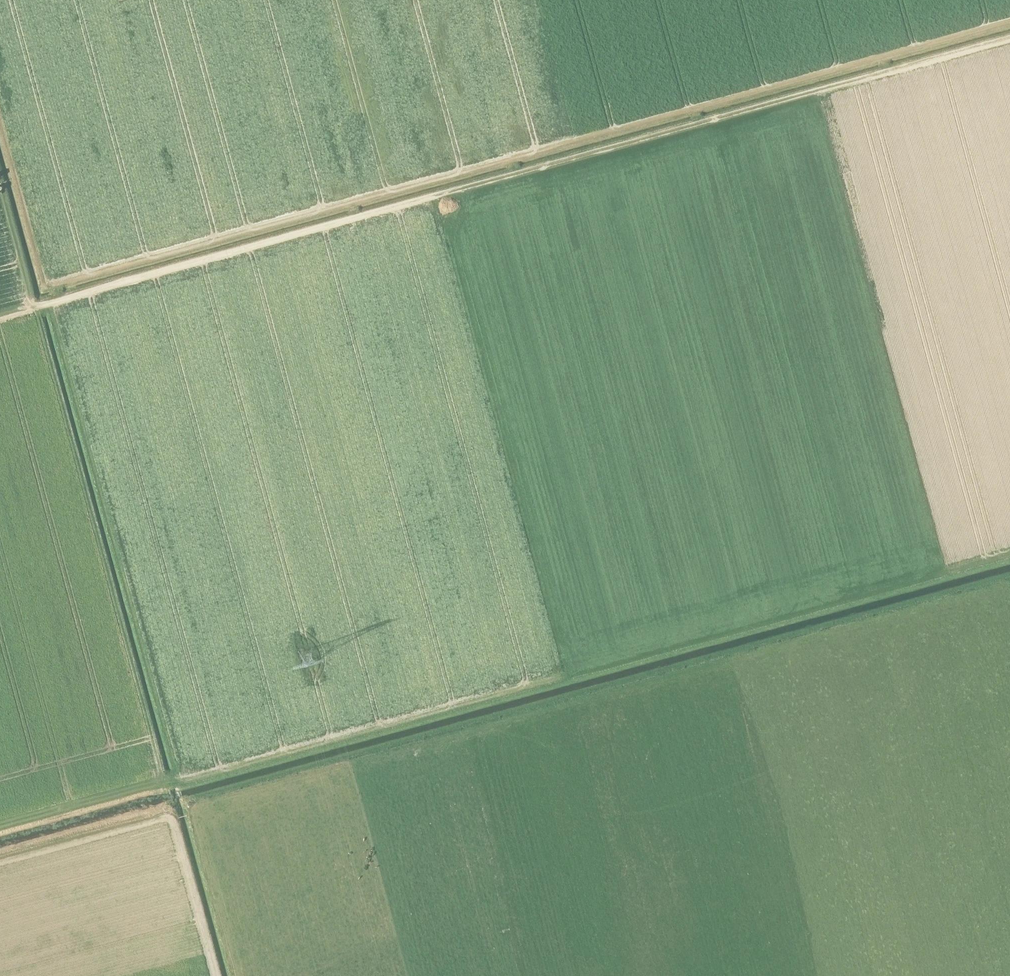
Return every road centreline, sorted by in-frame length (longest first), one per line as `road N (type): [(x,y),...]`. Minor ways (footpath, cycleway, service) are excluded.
road 1 (track): [(0,187),(33,307),(1009,38)]

